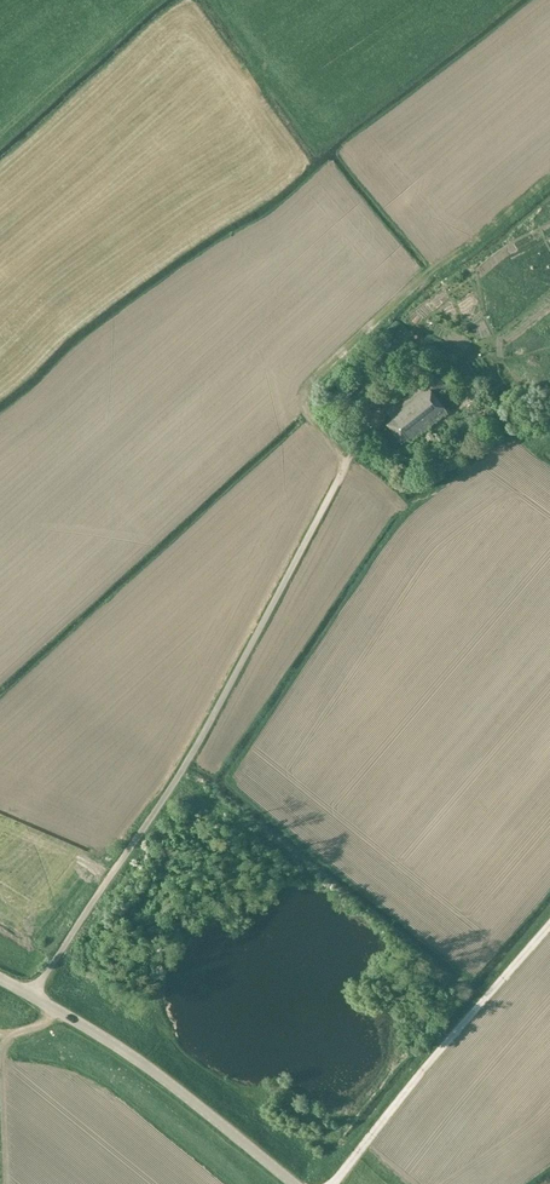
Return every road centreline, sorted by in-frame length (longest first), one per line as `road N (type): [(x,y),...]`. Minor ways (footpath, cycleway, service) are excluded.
road 1 (unclassified): [(31,996),(200,741),(359,442)]
road 2 (track): [(549,924),(329,1183)]
road 3 (tertiary): [(294,1183),(153,1071),(31,996)]
road 4 (track): [(422,276),(302,395),(346,464)]

